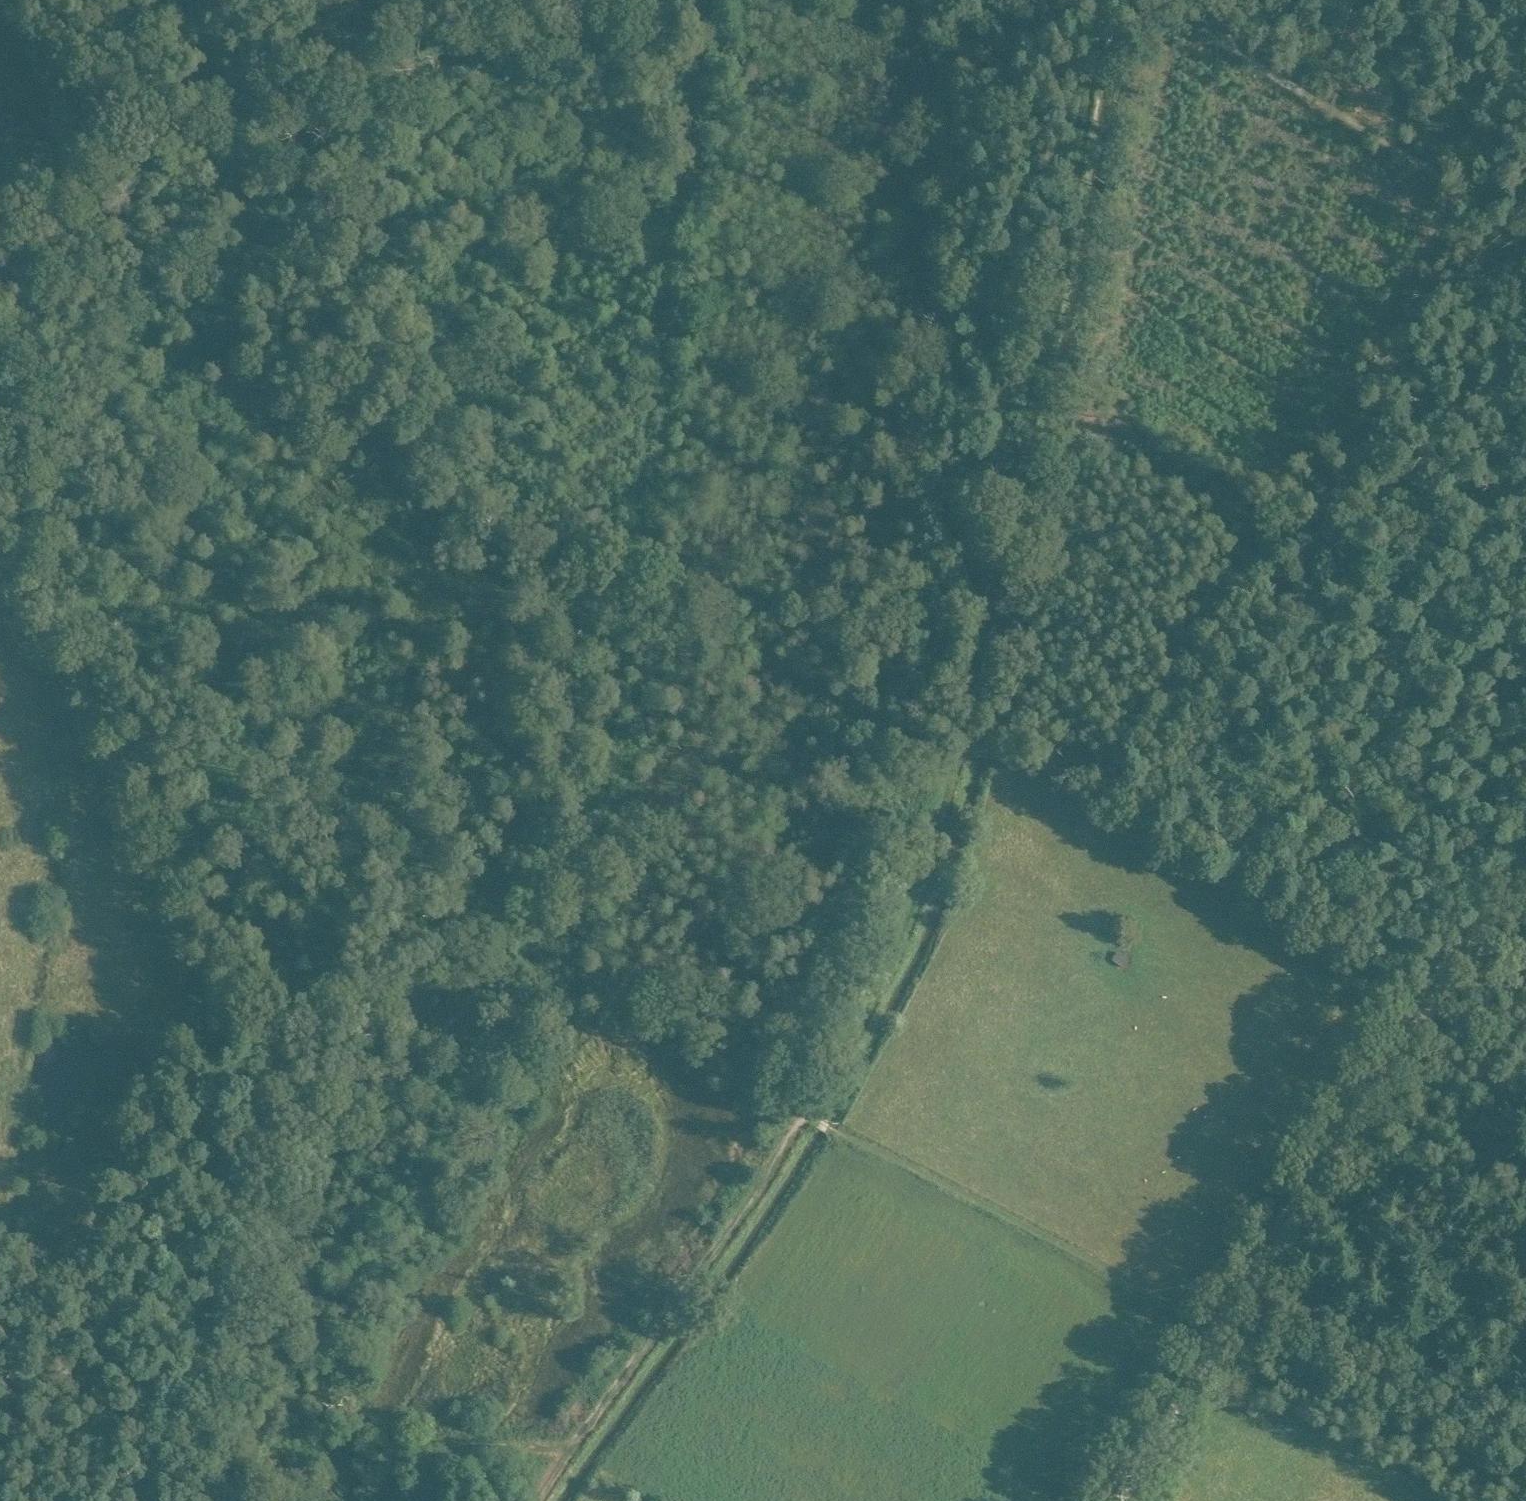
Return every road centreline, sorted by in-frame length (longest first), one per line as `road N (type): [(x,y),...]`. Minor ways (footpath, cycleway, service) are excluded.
road 1 (track): [(1525,856),(1119,1500)]

